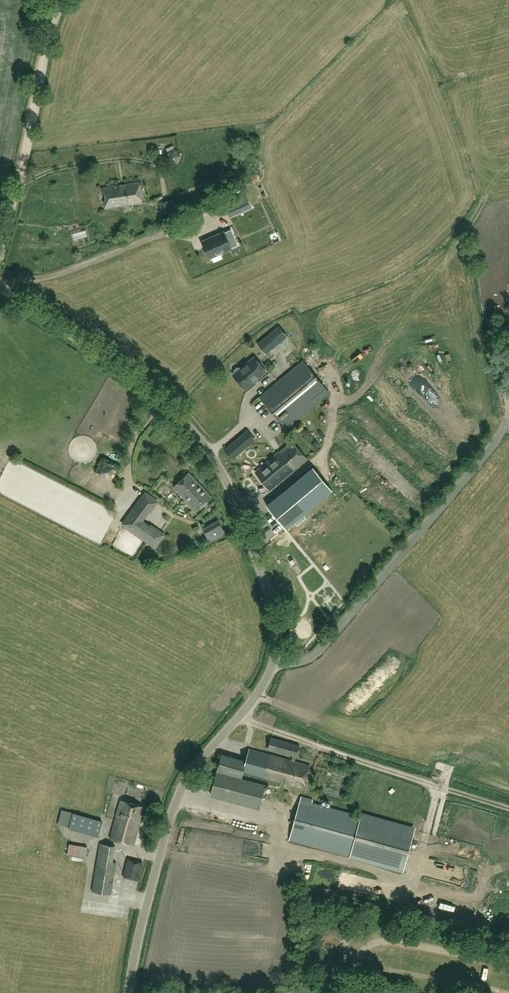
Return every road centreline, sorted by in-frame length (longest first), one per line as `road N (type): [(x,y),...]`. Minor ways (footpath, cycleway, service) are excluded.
road 1 (unclassified): [(130,992),(181,785),(273,673),(271,595),(201,441),(118,368),(0,290)]
road 2 (track): [(0,242),(60,0)]

